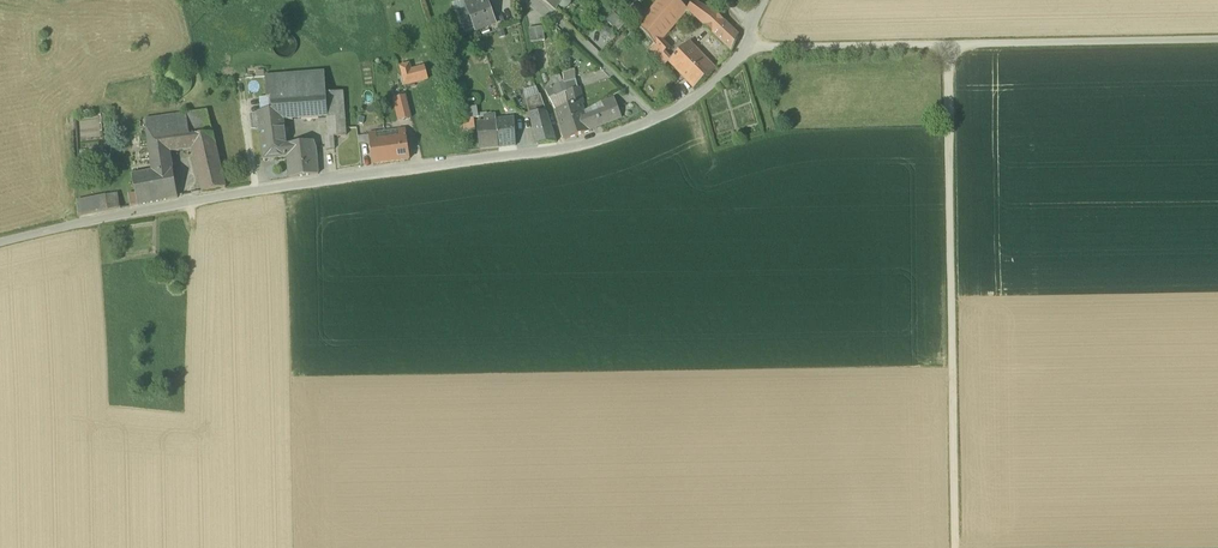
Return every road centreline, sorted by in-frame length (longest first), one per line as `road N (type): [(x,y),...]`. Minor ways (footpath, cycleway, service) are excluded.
road 1 (unclassified): [(739,51),(703,92),(577,146),(0,241)]
road 2 (track): [(946,45),(956,547)]
road 3 (unclassified): [(1217,40),(739,51)]

